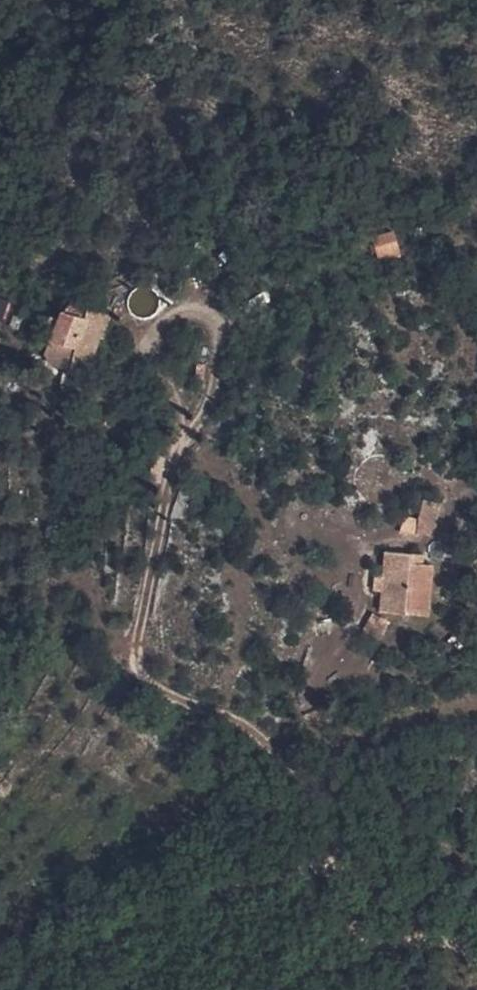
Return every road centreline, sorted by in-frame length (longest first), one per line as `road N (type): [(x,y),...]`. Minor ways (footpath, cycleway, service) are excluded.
road 1 (track): [(0,974),(86,924),(335,850),(331,776),(364,724),(476,697)]
road 2 (track): [(335,850),(362,926),(453,933),(476,958)]

